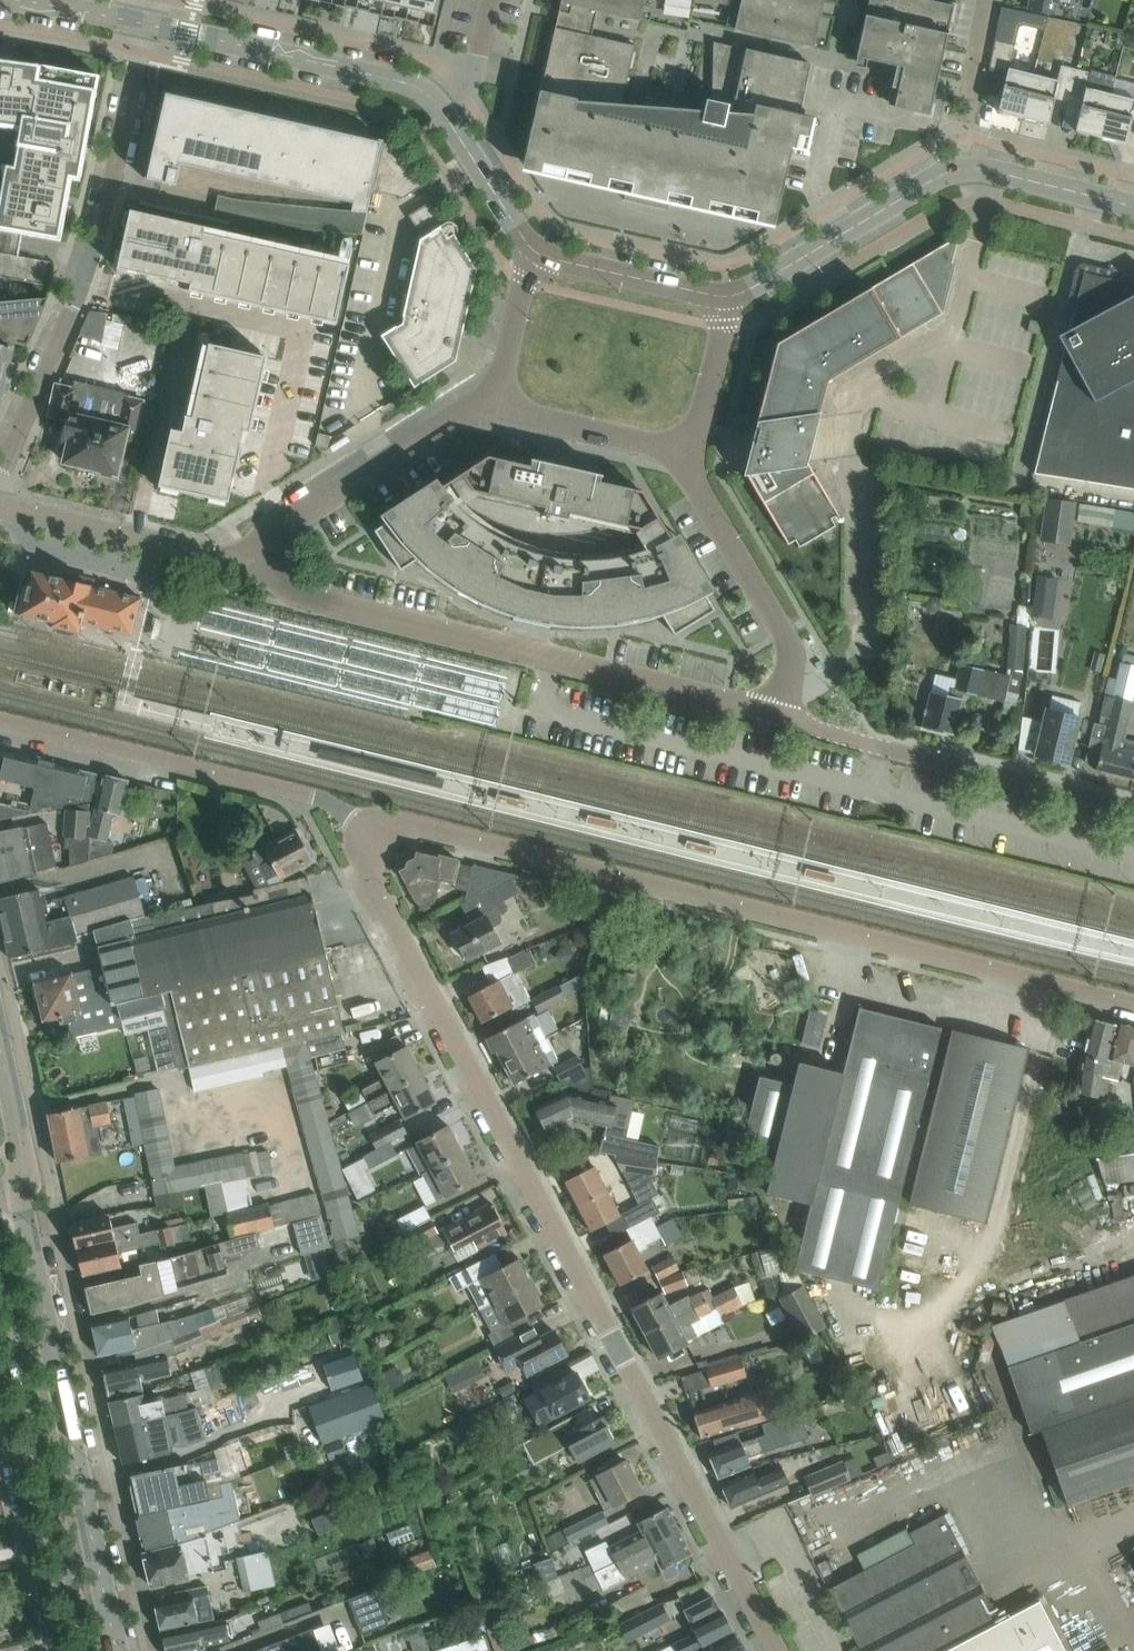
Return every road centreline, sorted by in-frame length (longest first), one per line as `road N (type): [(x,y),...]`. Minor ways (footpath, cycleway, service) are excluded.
road 1 (residential): [(778,1650),(372,877),(364,848),(370,823)]
road 2 (residential): [(1133,1005),(404,821),(370,823)]
road 3 (residential): [(259,549),(291,591),(781,716)]
road 4 (tertiary): [(117,1650),(19,1189)]
road 5 (residential): [(143,23),(83,285),(0,465)]
road 6 (unclassified): [(370,823),(313,796),(0,718)]
road 7 (residential): [(1133,809),(781,716)]
road 8 (tertiary): [(440,108),(414,87),(143,23)]
road 9 (residential): [(781,716),(790,646),(692,475),(686,446)]
road 10 (residential): [(259,549),(501,389)]
road 11 (tertiary): [(725,298),(942,175),(967,169)]
road 12 (residential): [(0,509),(193,557),(225,560),(259,549)]
road 13 (residential): [(54,1650),(0,1416)]
road 14 (residential): [(686,446),(519,407),(501,389)]
road 15 (tertiary): [(536,254),(725,298)]
road 16 (tertiary): [(536,254),(440,108)]
road 17 (tertiary): [(1133,208),(967,169)]
road 18 (residential): [(686,446),(697,434),(721,344),(725,298)]
road 19 (tertiary): [(143,23),(0,1)]
road 20 (tertiary): [(19,1189),(23,1153),(0,1051)]
road 21 (residential): [(501,389),(536,254)]
road 22 (residential): [(489,0),(462,93),(440,108)]

